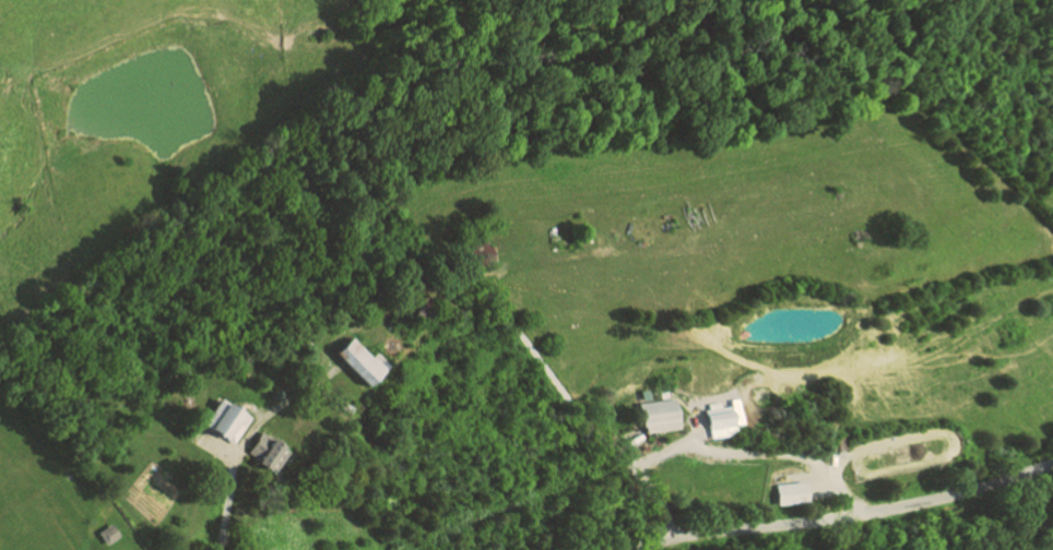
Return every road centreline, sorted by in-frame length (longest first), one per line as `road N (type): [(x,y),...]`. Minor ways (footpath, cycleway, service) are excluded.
road 1 (residential): [(634,549),(687,533),(921,502),(1052,462)]
road 2 (track): [(322,375),(338,334),(452,273)]

